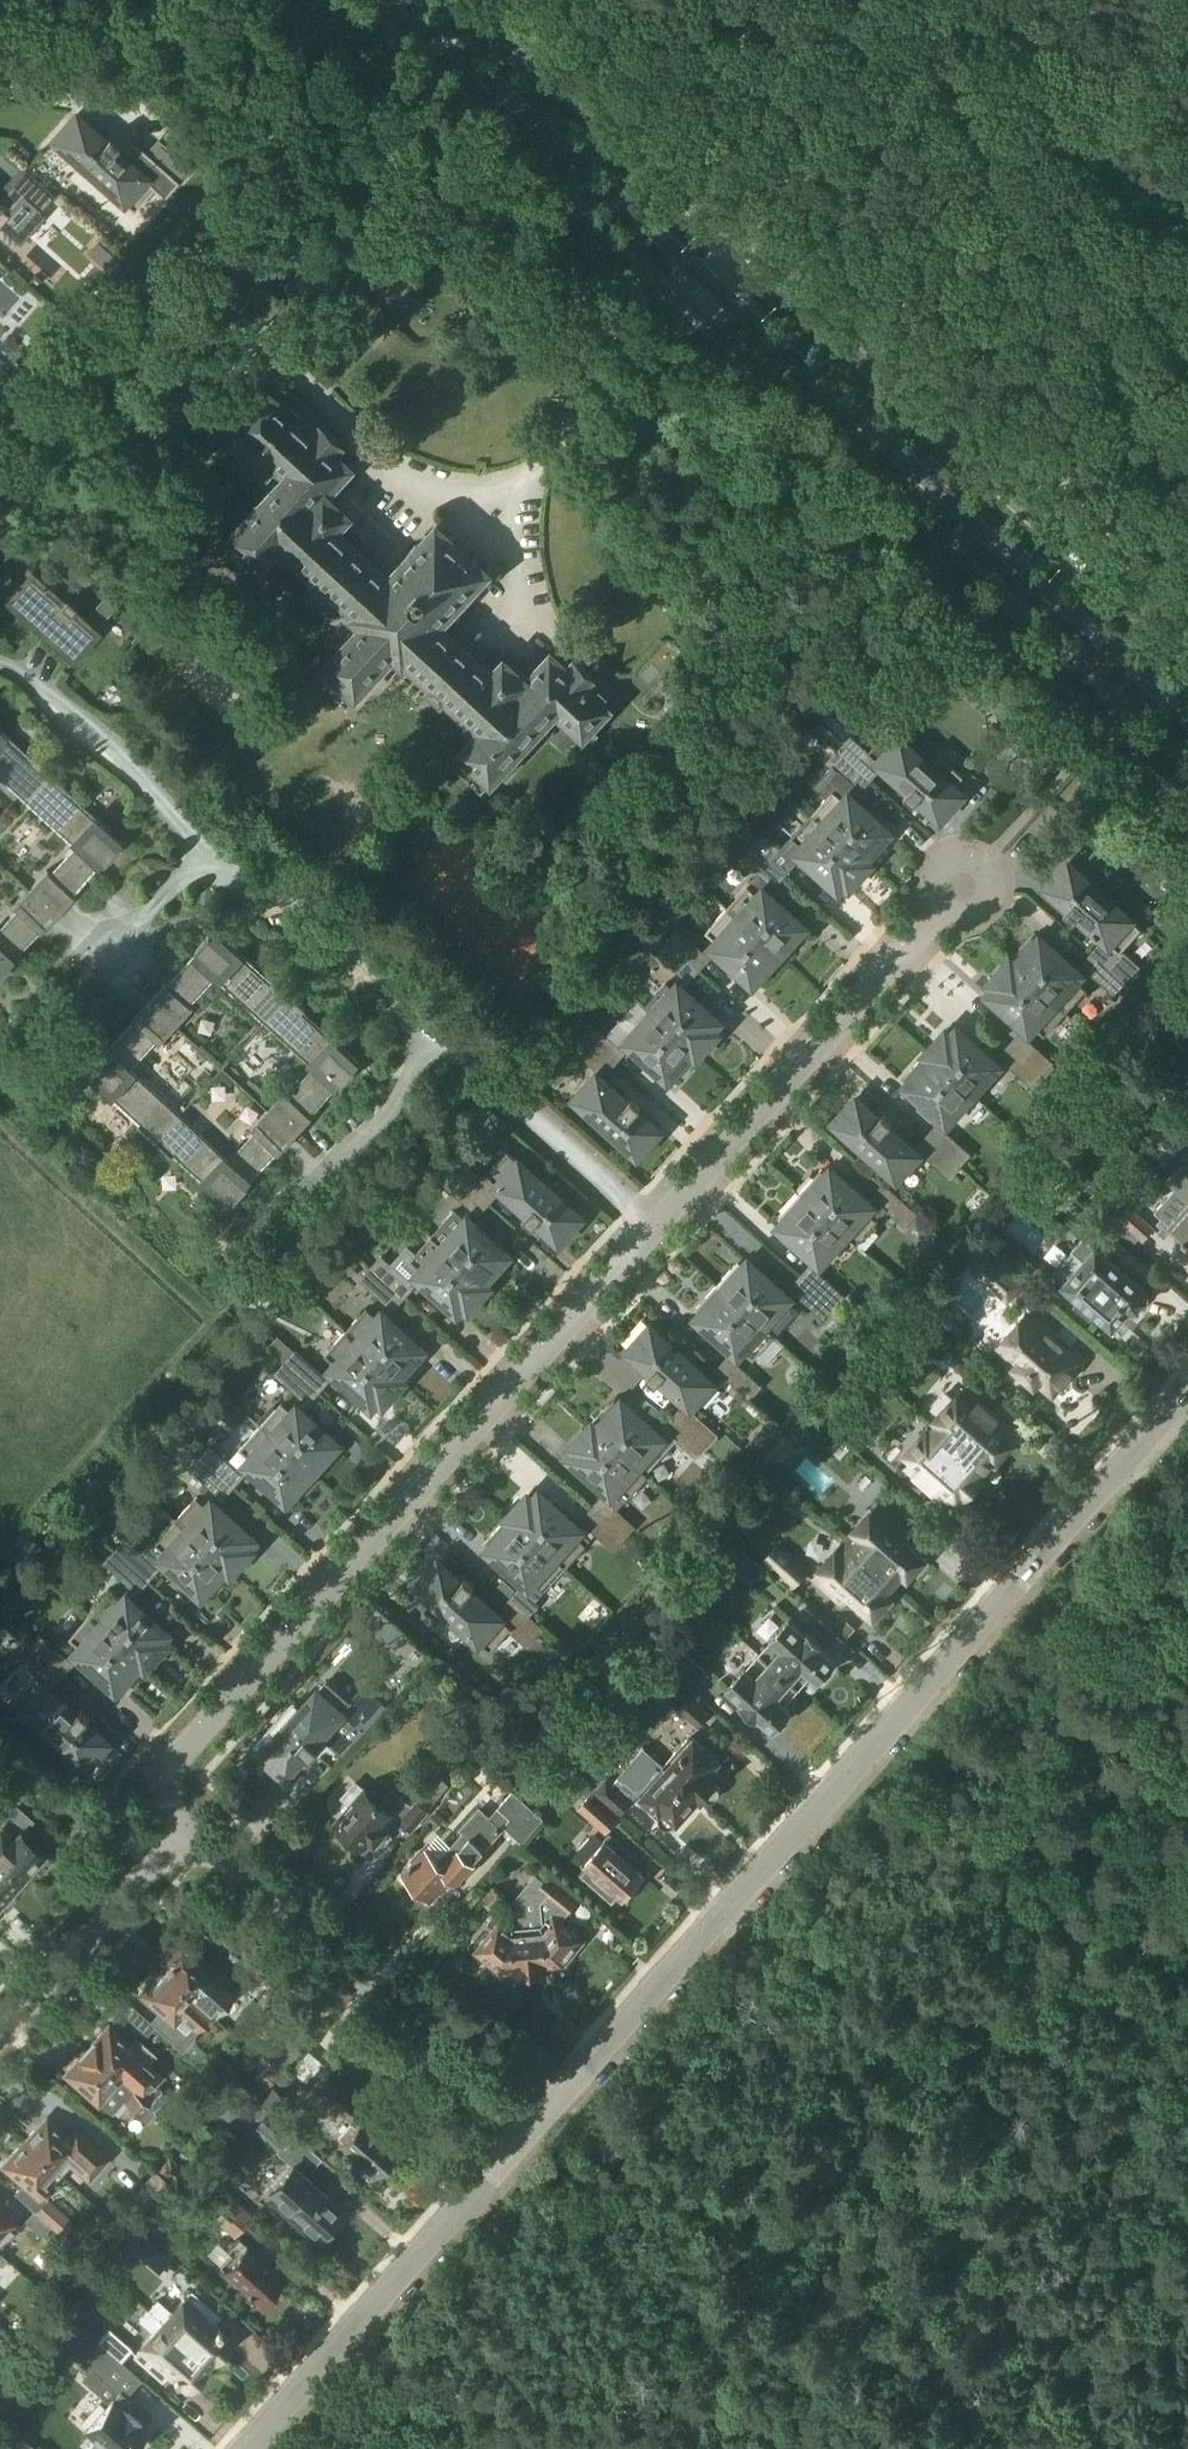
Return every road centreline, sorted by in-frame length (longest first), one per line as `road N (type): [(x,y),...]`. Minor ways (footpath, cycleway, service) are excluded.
road 1 (residential): [(529,2130),(1187,1391)]
road 2 (residential): [(655,1226),(499,1087),(432,1045),(338,940),(197,855),(98,736),(0,668)]
road 3 (residential): [(172,1842),(164,1785),(173,1760),(655,1226)]
road 4 (primary): [(707,280),(1187,724)]
road 5 (primary): [(1187,660),(736,245)]
road 6 (track): [(719,1920),(801,1935),(840,1954),(964,2076),(1080,2160),(1187,2262)]
road 7 (residential): [(529,2130),(227,1856),(172,1842)]
road 8 (residential): [(655,1226),(960,887)]
road 9 (residential): [(246,2448),(529,2130)]
road 10 (primary): [(401,0),(707,280)]
road 11 (track): [(801,2448),(482,2183)]
road 12 (primary): [(736,245),(467,0)]
road 13 (residential): [(172,1842),(0,2033)]

